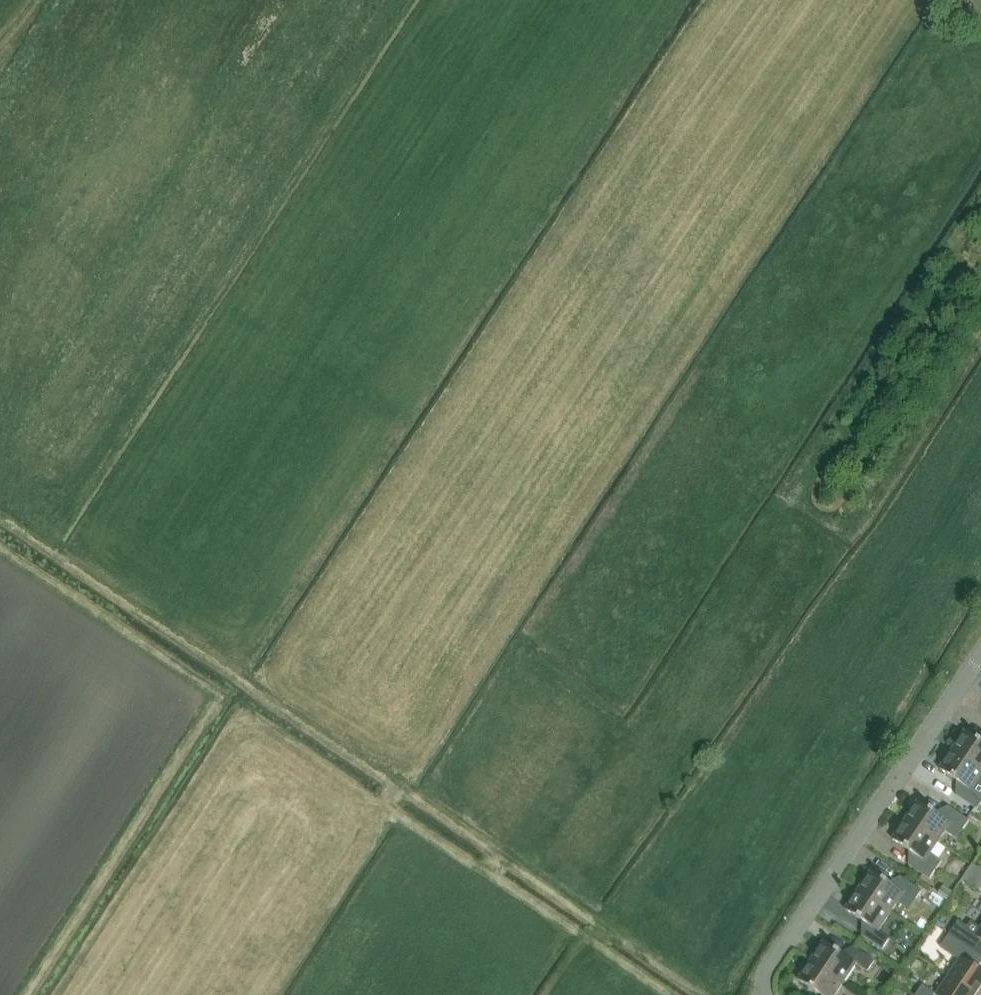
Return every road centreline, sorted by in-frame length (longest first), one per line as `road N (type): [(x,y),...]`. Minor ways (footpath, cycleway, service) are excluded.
road 1 (residential): [(766,994),(773,958),(980,651)]

